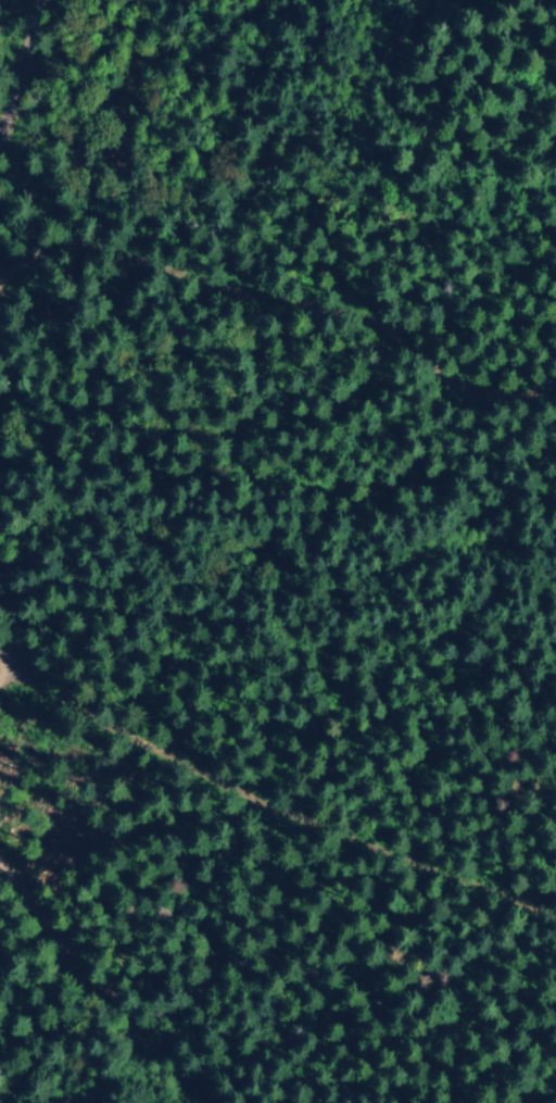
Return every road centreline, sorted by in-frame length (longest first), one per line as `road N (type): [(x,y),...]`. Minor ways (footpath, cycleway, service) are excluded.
road 1 (track): [(55,638),(2,401),(15,110),(46,0)]
road 2 (track): [(555,971),(274,842),(118,751),(66,687),(55,638)]
road 3 (track): [(11,196),(93,203),(143,239),(349,317),(396,344),(456,408),(495,424),(555,419)]
road 4 (track): [(141,1102),(117,1045),(0,896)]

